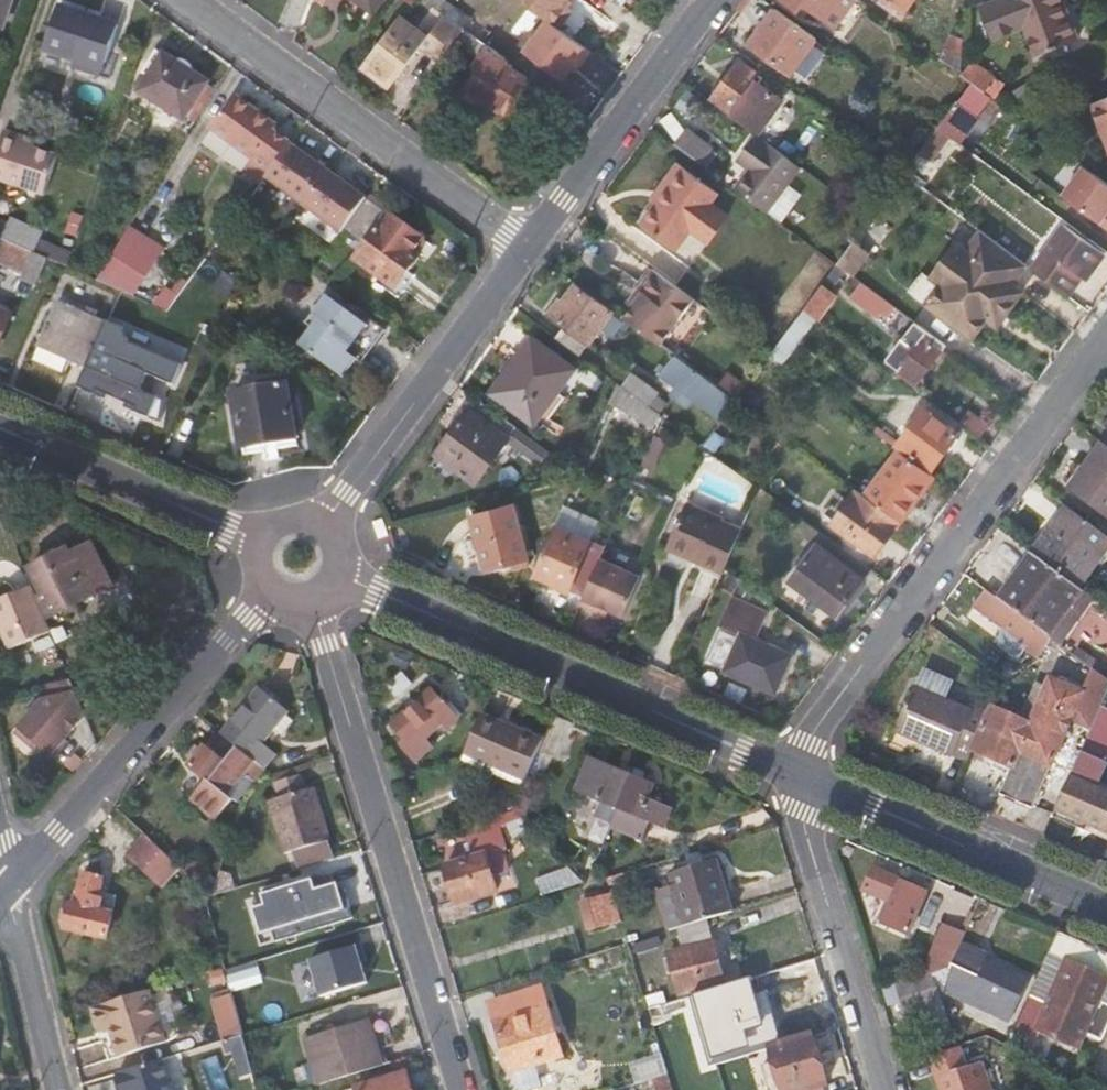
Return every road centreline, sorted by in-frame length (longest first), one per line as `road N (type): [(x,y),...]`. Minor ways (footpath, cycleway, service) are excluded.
road 1 (residential): [(1106,334),(811,729),(793,773)]
road 2 (residential): [(309,601),(461,1089)]
road 3 (residential): [(793,773),(336,575)]
road 4 (residential): [(191,0),(528,243)]
road 5 (residential): [(9,887),(264,588)]
road 6 (residential): [(528,243),(350,493),(316,523)]
road 7 (residential): [(1106,909),(793,773)]
road 8 (residential): [(793,773),(885,1089)]
road 9 (residential): [(708,0),(528,243)]
road 10 (residential): [(0,430),(258,542)]
road 11 (residential): [(9,887),(58,1089)]

